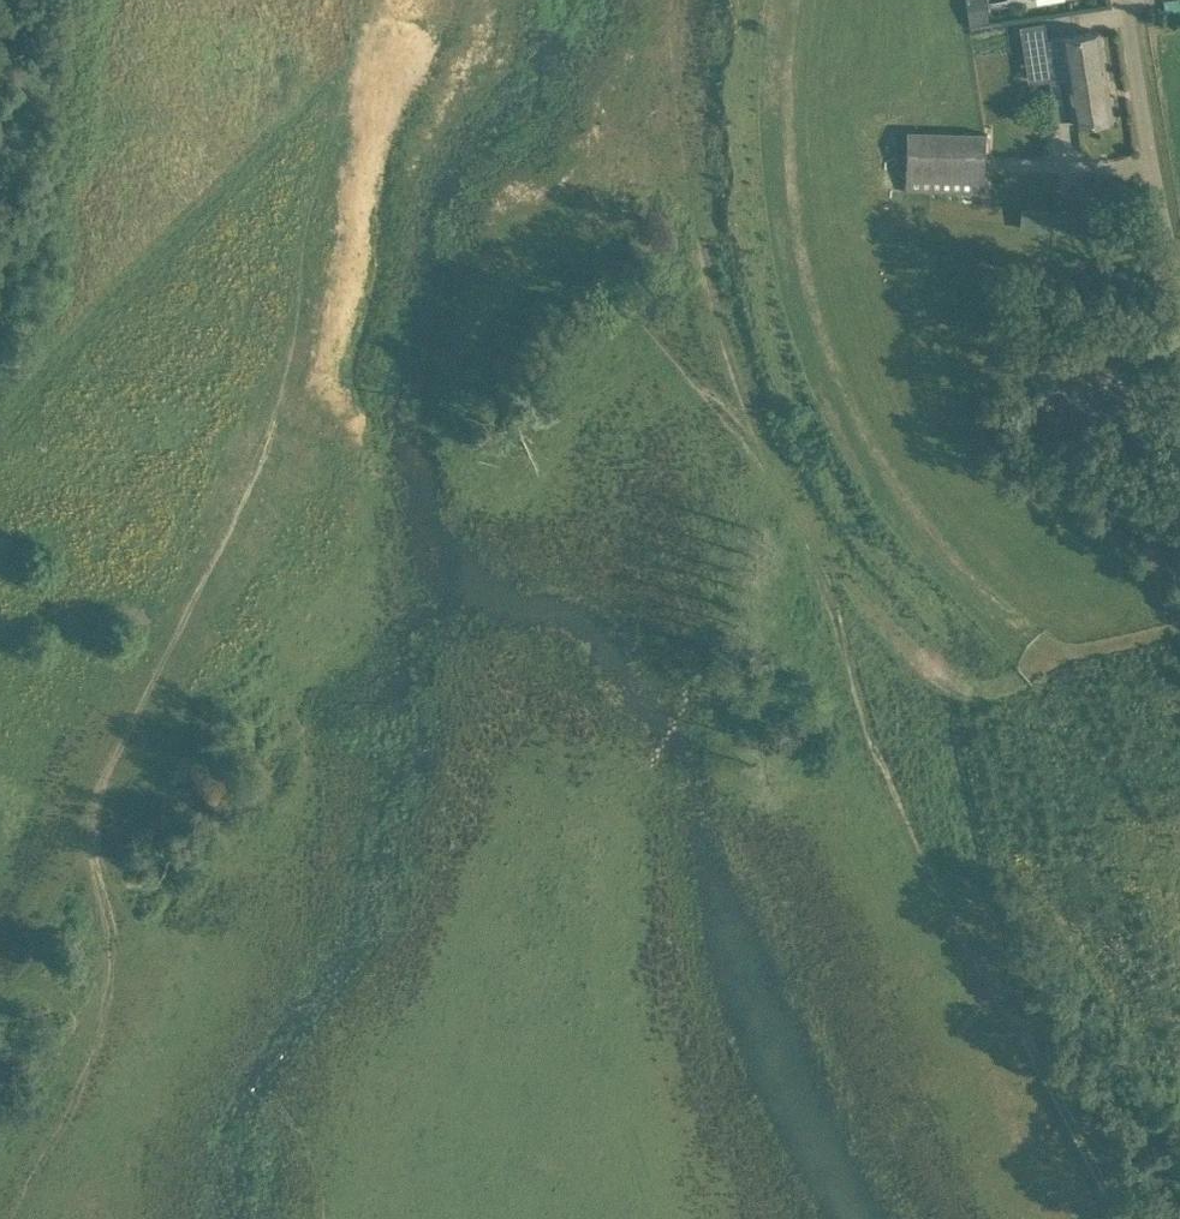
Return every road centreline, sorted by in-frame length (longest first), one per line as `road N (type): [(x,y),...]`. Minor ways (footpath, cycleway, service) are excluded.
road 1 (track): [(0,911),(248,500),(366,83),(344,0)]
road 2 (track): [(793,0),(792,188),(829,347),(865,431),(932,531),(1017,619),(1073,655)]
road 3 (track): [(976,962),(1115,1218)]
road 4 (unclassified): [(1179,284),(1125,0)]

